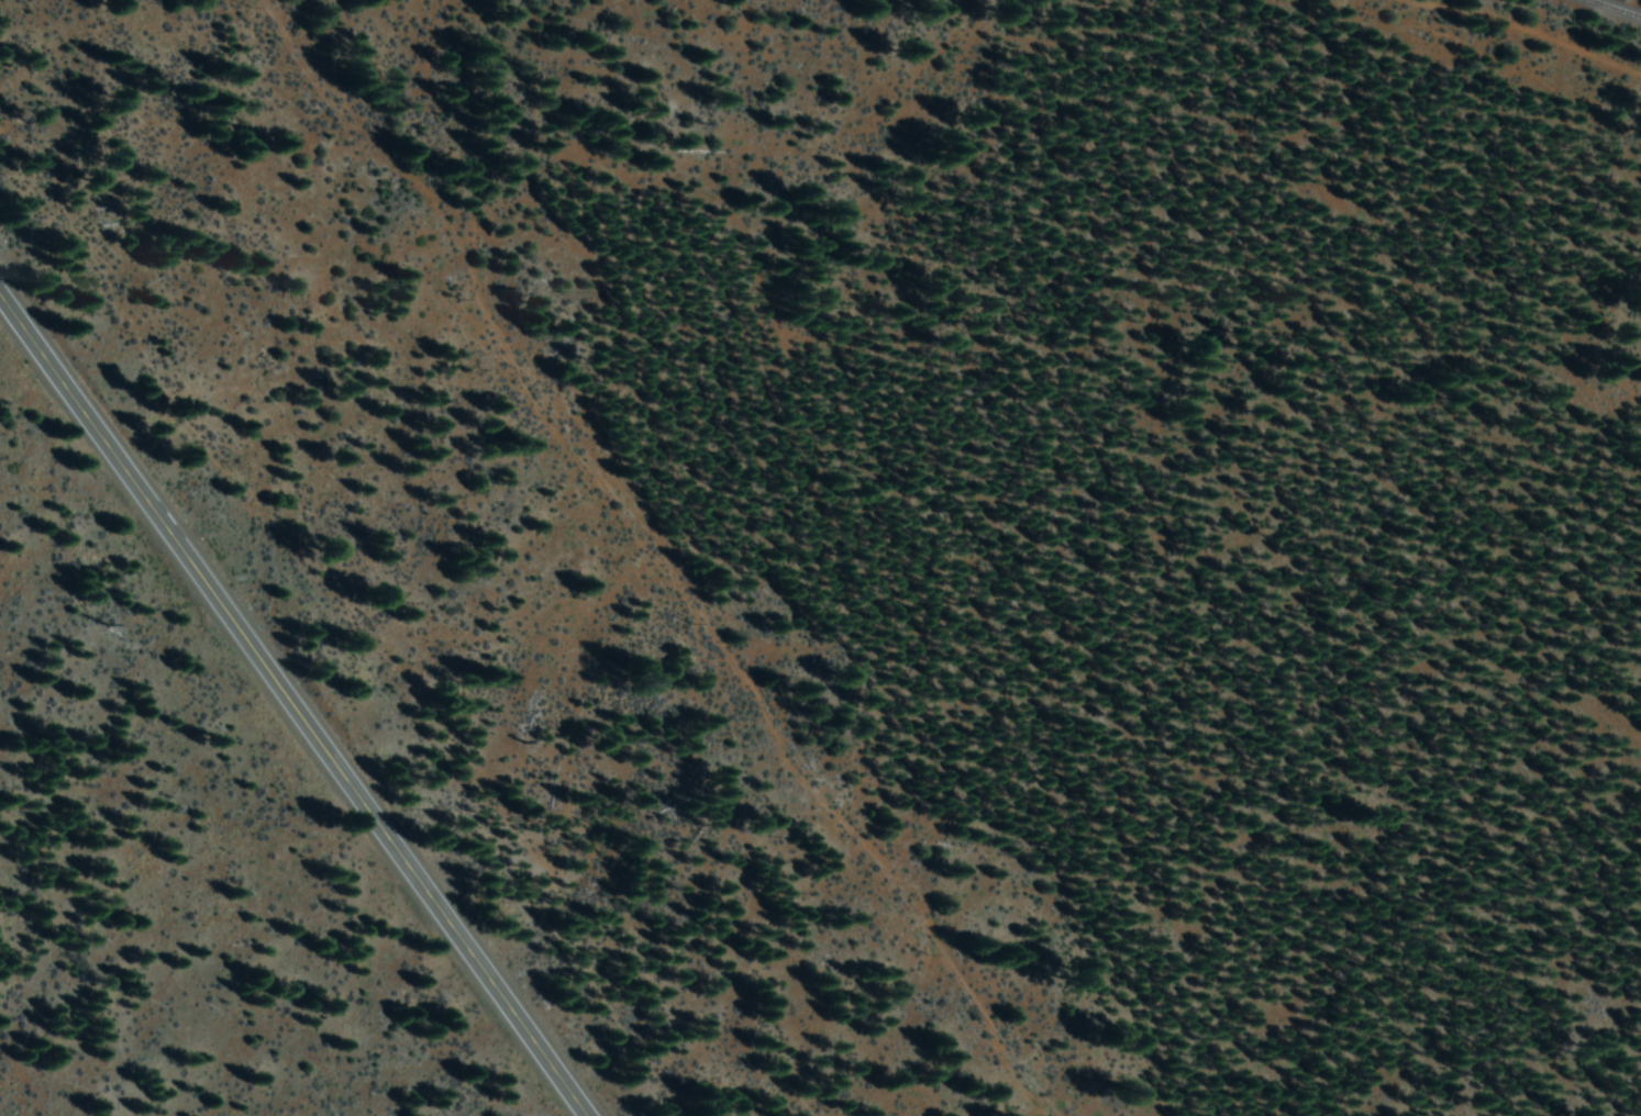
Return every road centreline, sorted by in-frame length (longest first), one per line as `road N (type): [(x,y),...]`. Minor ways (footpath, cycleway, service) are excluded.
road 1 (trunk): [(0,287),(592,1115)]

